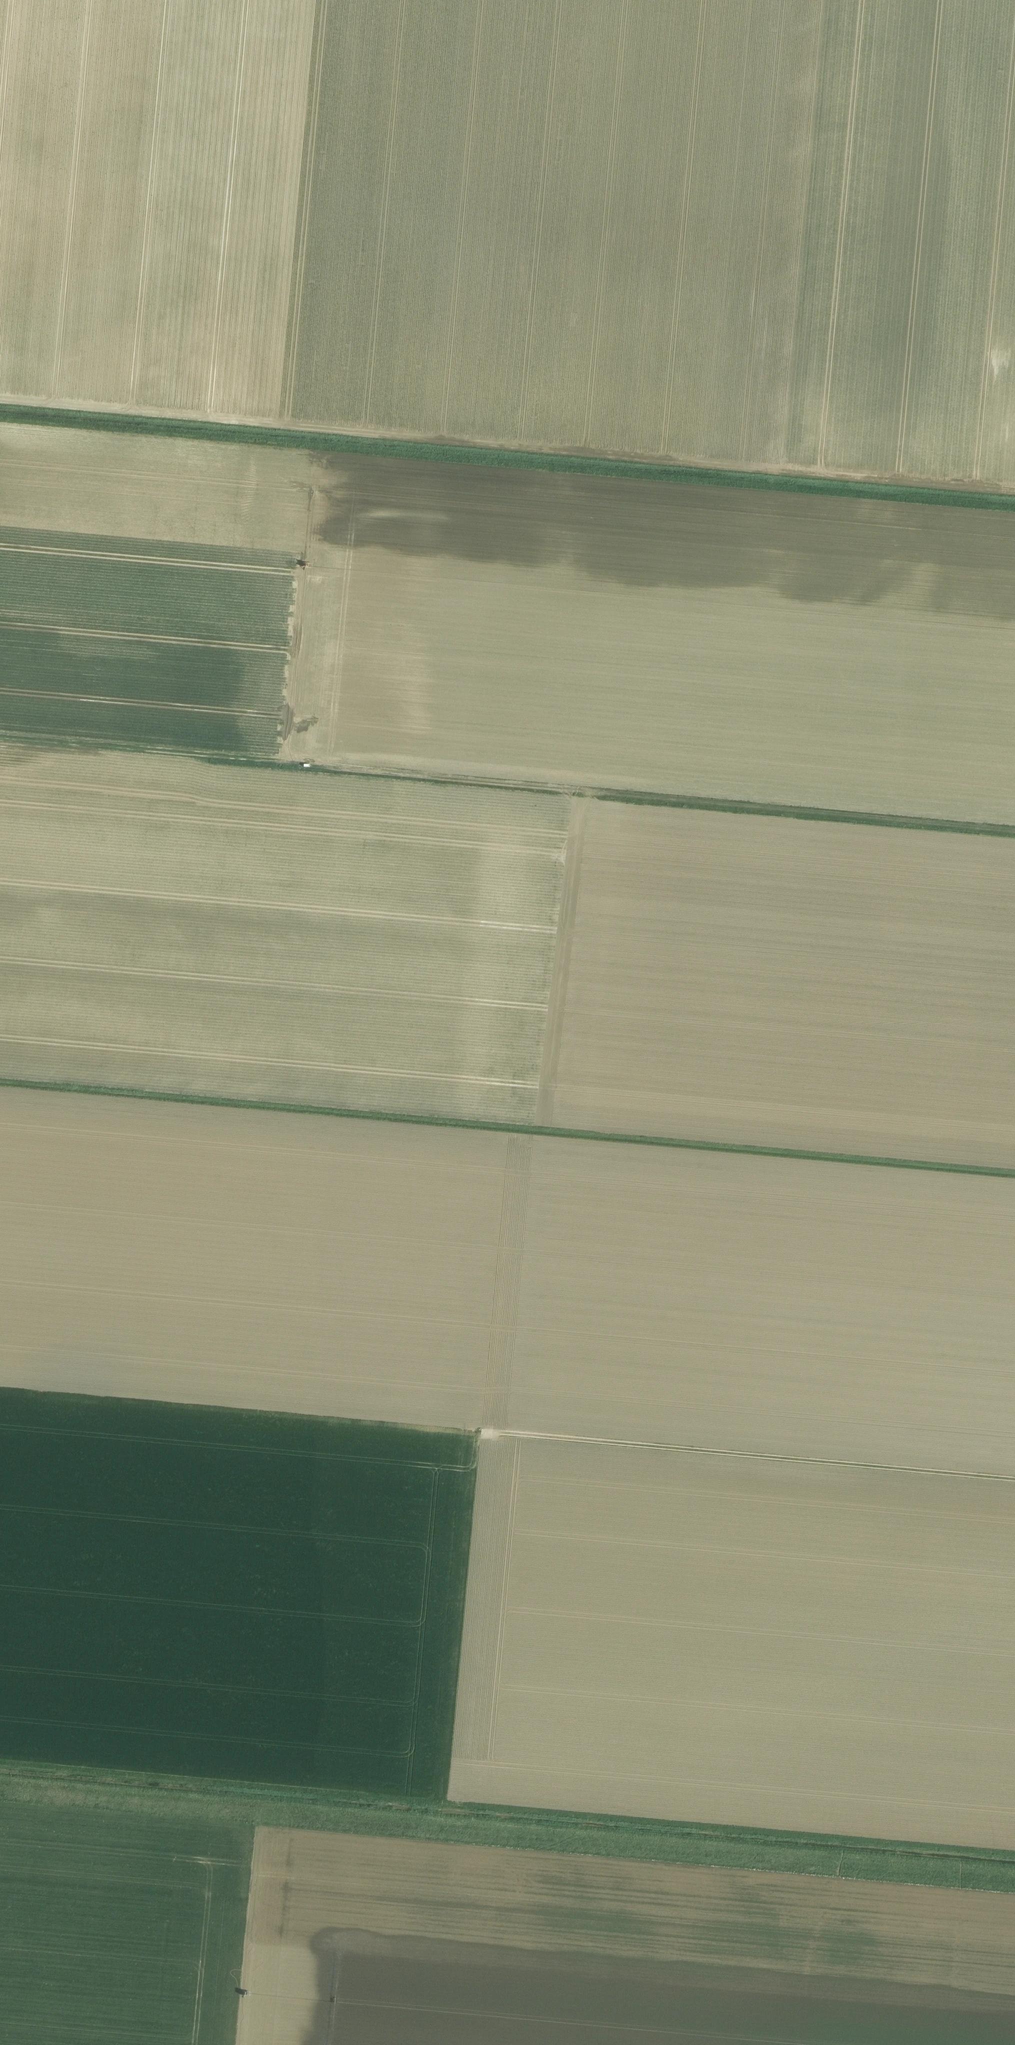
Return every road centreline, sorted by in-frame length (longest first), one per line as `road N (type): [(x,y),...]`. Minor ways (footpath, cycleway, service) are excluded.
road 1 (track): [(0,735),(1014,832)]
road 2 (track): [(486,1430),(1014,1477)]

